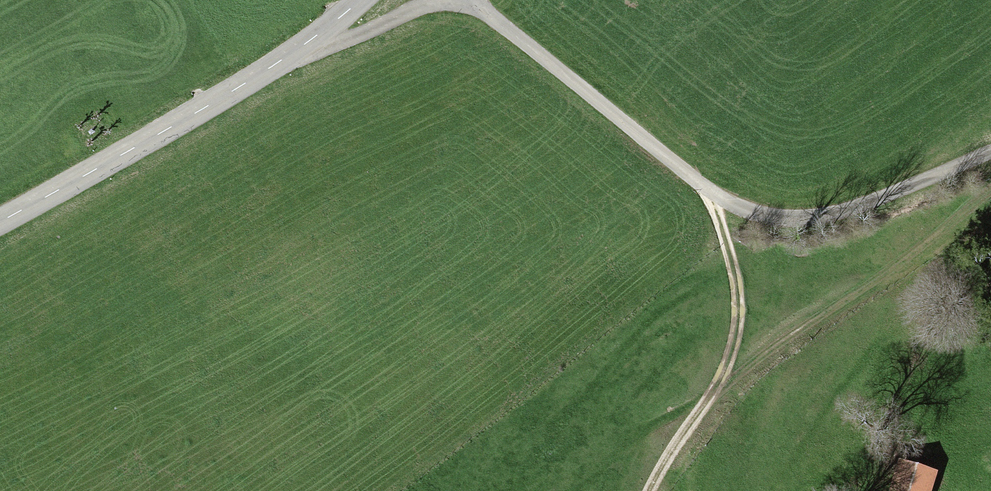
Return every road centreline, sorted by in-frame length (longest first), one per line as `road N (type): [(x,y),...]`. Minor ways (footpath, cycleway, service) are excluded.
road 1 (track): [(467,0),(700,189),(746,212),(782,218),(853,209),(990,151)]
road 2 (tertiary): [(0,218),(267,69),(353,0)]
road 3 (track): [(708,404),(990,184)]
road 4 (track): [(700,189),(731,261),(734,324),(708,404),(650,490)]
road 5 (track): [(267,69),(427,0)]

